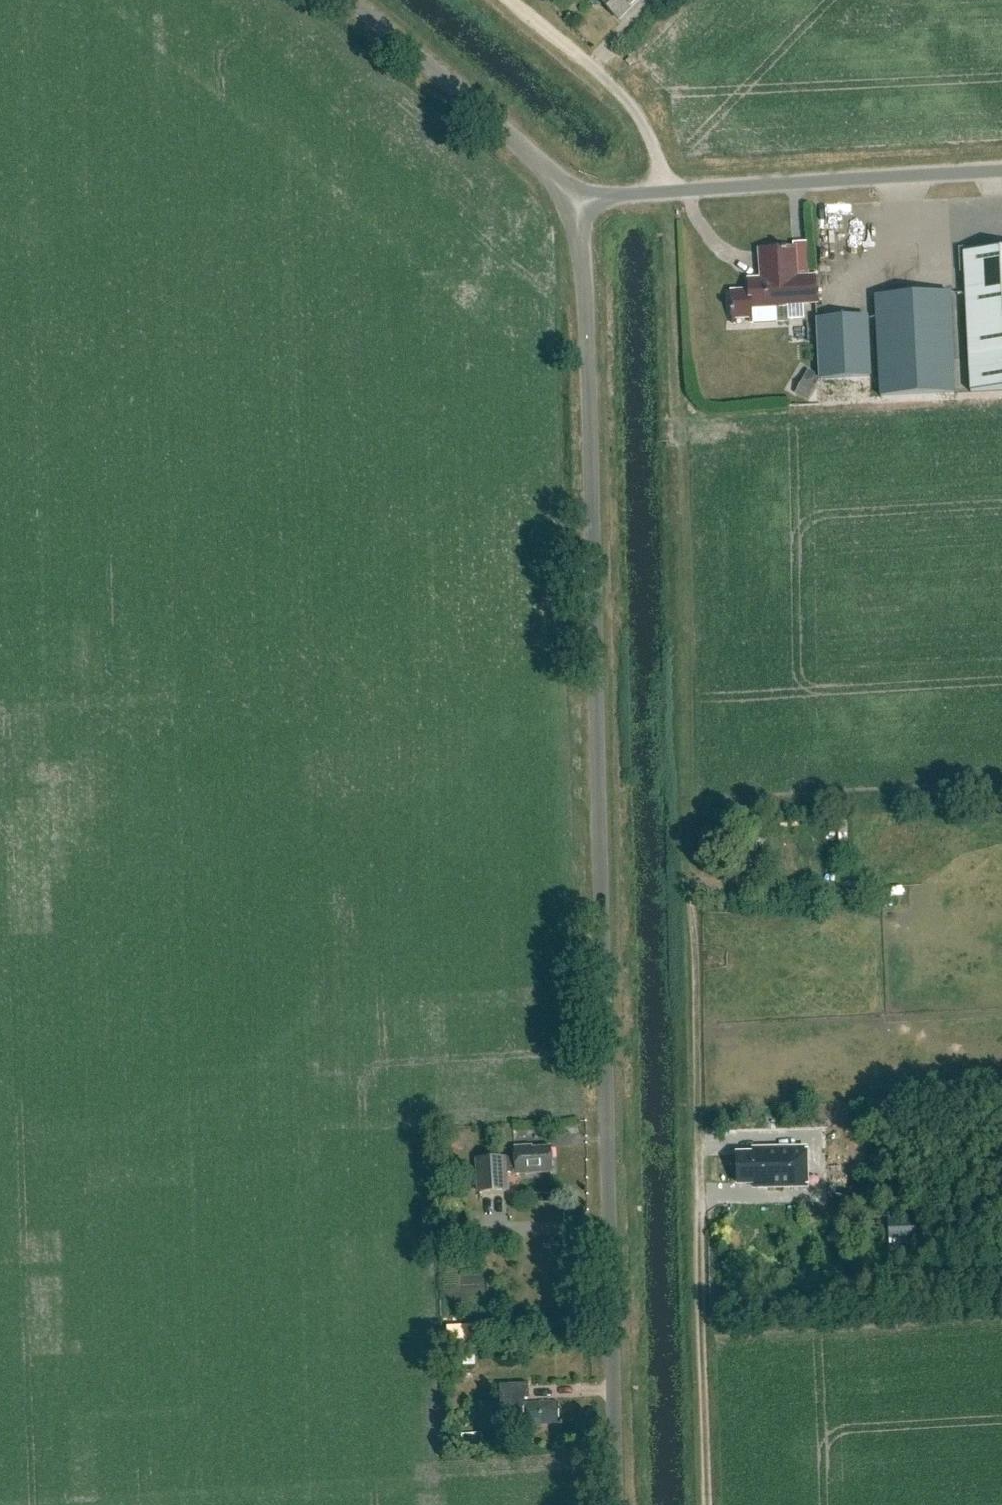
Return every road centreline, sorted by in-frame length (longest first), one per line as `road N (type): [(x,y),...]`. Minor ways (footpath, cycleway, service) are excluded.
road 1 (unclassified): [(617,1504),(590,407),(585,251),(572,203)]
road 2 (unclassified): [(1001,173),(664,193)]
road 3 (unclassified): [(572,203),(504,130),(349,0)]
road 4 (unclassified): [(664,193),(654,150),(627,100),(510,0)]

